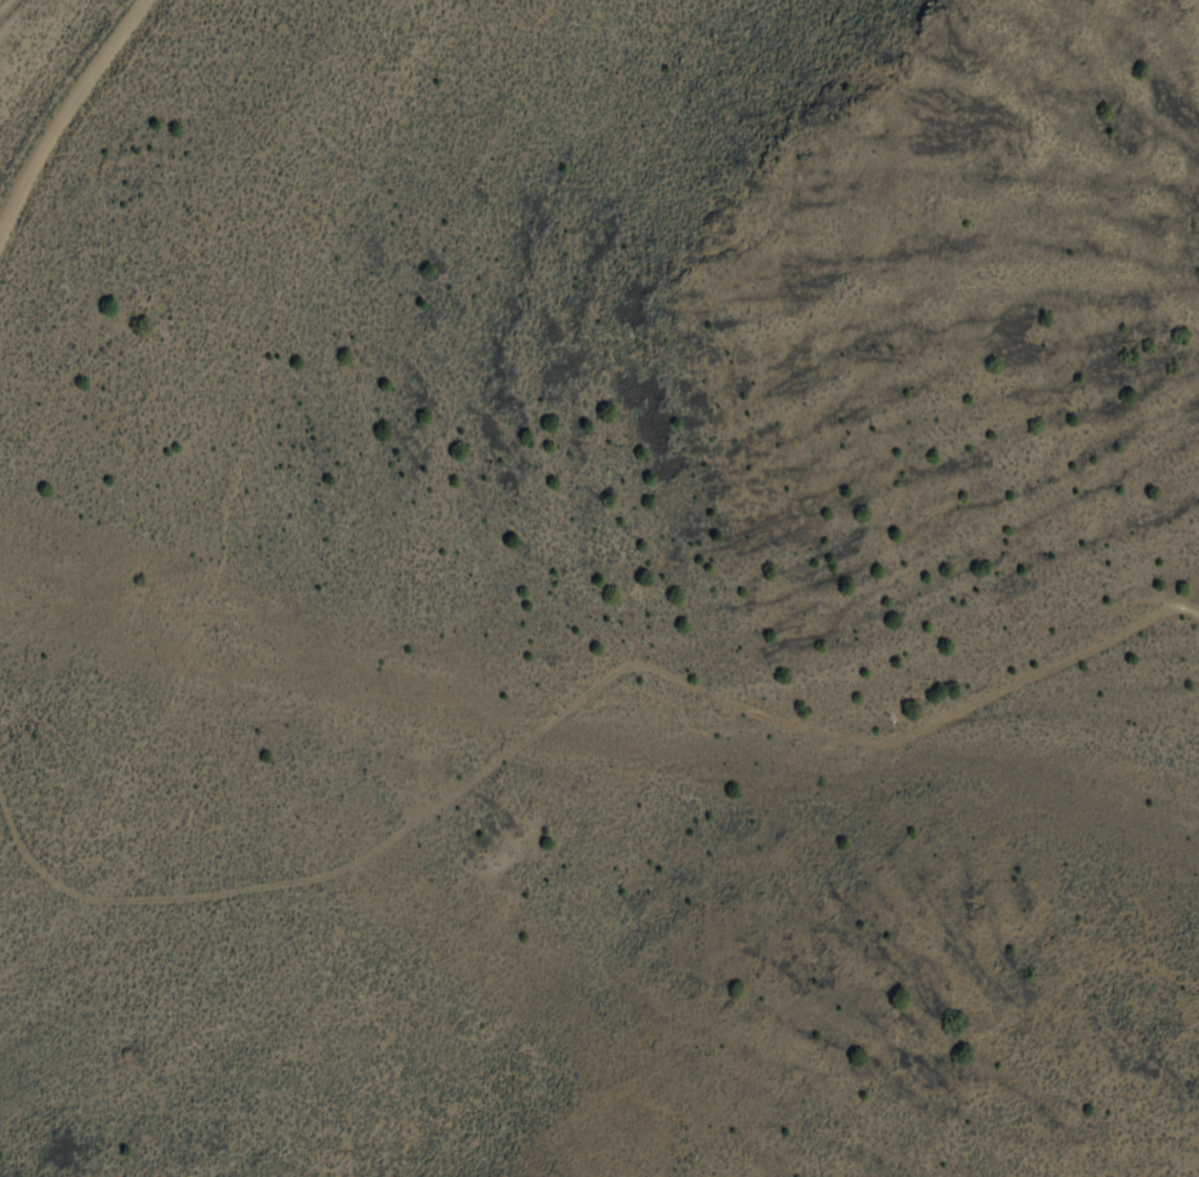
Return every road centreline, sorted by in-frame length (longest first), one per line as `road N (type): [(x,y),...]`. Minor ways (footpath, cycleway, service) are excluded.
road 1 (residential): [(0,237),(59,121),(149,0)]

